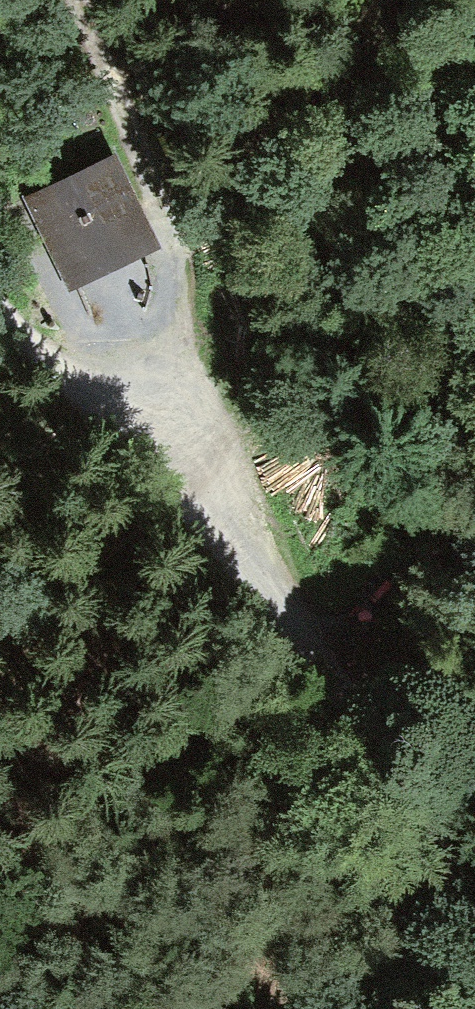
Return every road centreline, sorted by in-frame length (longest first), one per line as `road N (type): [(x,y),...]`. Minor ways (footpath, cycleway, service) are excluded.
road 1 (track): [(0,322),(320,666),(403,767)]
road 2 (track): [(91,0),(175,251),(166,508)]
road 3 (track): [(403,767),(383,1008)]
road 4 (track): [(320,666),(430,552),(474,536)]
road 5 (track): [(403,767),(474,927)]

